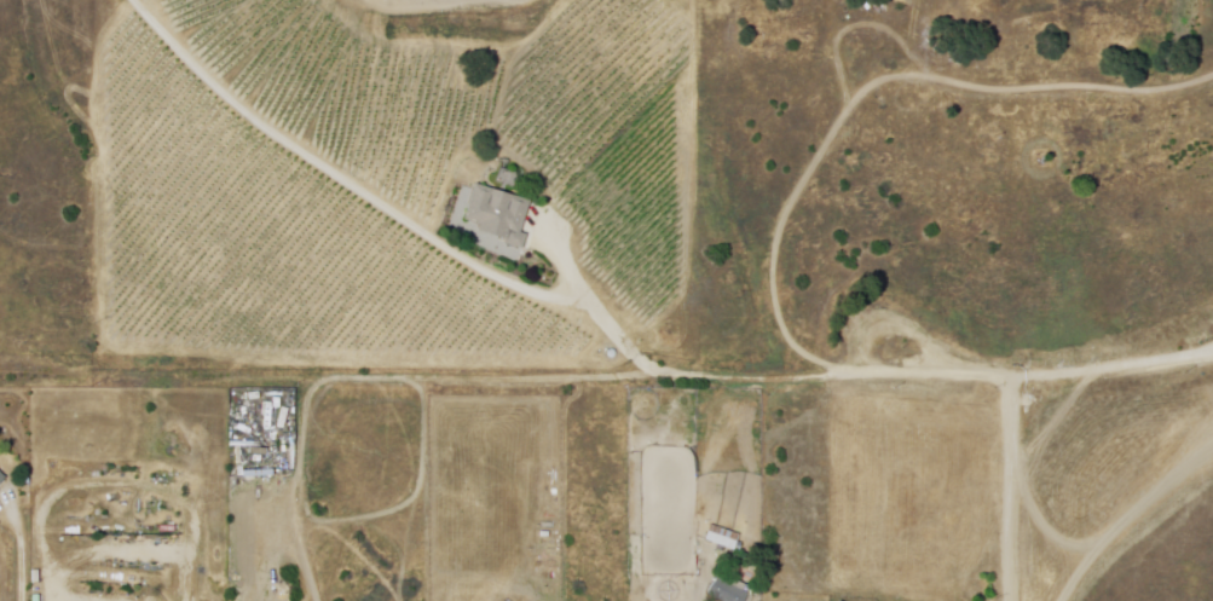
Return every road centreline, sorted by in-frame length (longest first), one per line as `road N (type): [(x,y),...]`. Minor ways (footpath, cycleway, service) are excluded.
road 1 (track): [(1013,377),(0,373)]
road 2 (residential): [(1011,600),(1013,377)]

